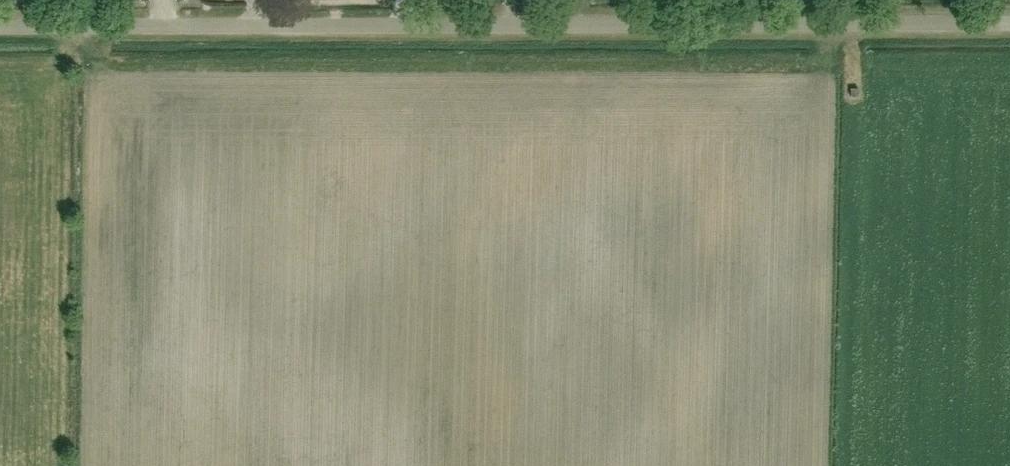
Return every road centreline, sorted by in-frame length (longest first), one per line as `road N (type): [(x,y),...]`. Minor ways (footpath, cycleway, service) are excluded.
road 1 (unclassified): [(1009,25),(0,28)]

